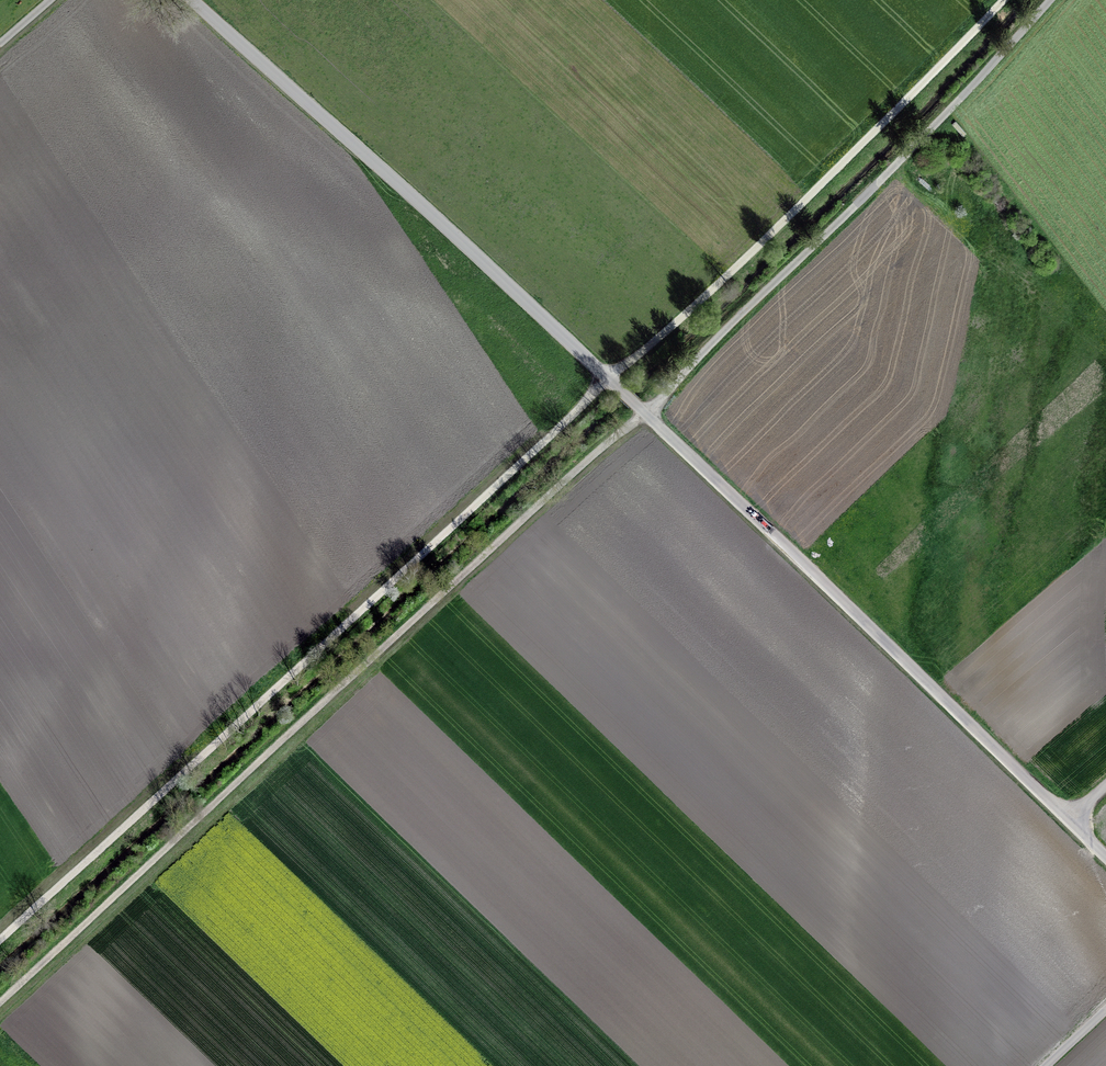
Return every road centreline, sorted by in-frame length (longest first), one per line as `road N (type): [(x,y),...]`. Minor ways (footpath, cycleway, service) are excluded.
road 1 (track): [(1003,0),(465,514),(0,941)]
road 2 (unclassified): [(1105,849),(648,413),(193,0)]
road 3 (track): [(0,1002),(517,522),(648,413)]
road 4 (track): [(1063,0),(648,413)]

